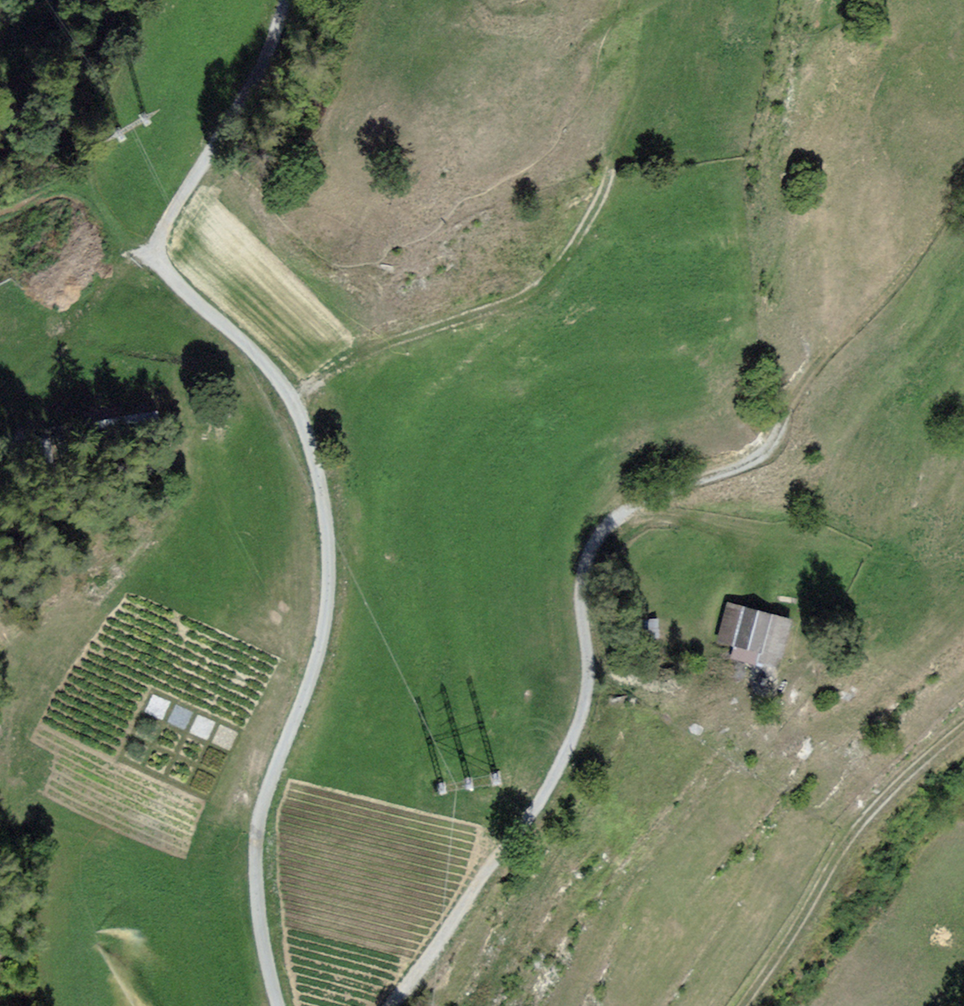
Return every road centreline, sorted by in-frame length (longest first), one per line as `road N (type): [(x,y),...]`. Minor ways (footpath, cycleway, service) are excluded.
road 1 (track): [(294,397),(322,487),(330,559),(315,669),(263,801),(254,851),(277,1005)]
road 2 (track): [(390,1005),(514,843),(574,734),(587,664),(580,570),(597,535),(621,514),(669,515)]
road 3 (track): [(621,514),(757,460),(803,382),(963,191)]
road 4 (track): [(294,397),(378,354),(549,295),(593,252),(647,121)]
road 5 (track): [(743,1005),(859,822),(963,740)]
road 6 (track): [(284,0),(270,46),(151,259)]
road 7 (track): [(151,259),(117,262),(0,398)]
road 8 (track): [(151,259),(294,397)]
road 9 (track): [(44,349),(25,437),(0,479)]

